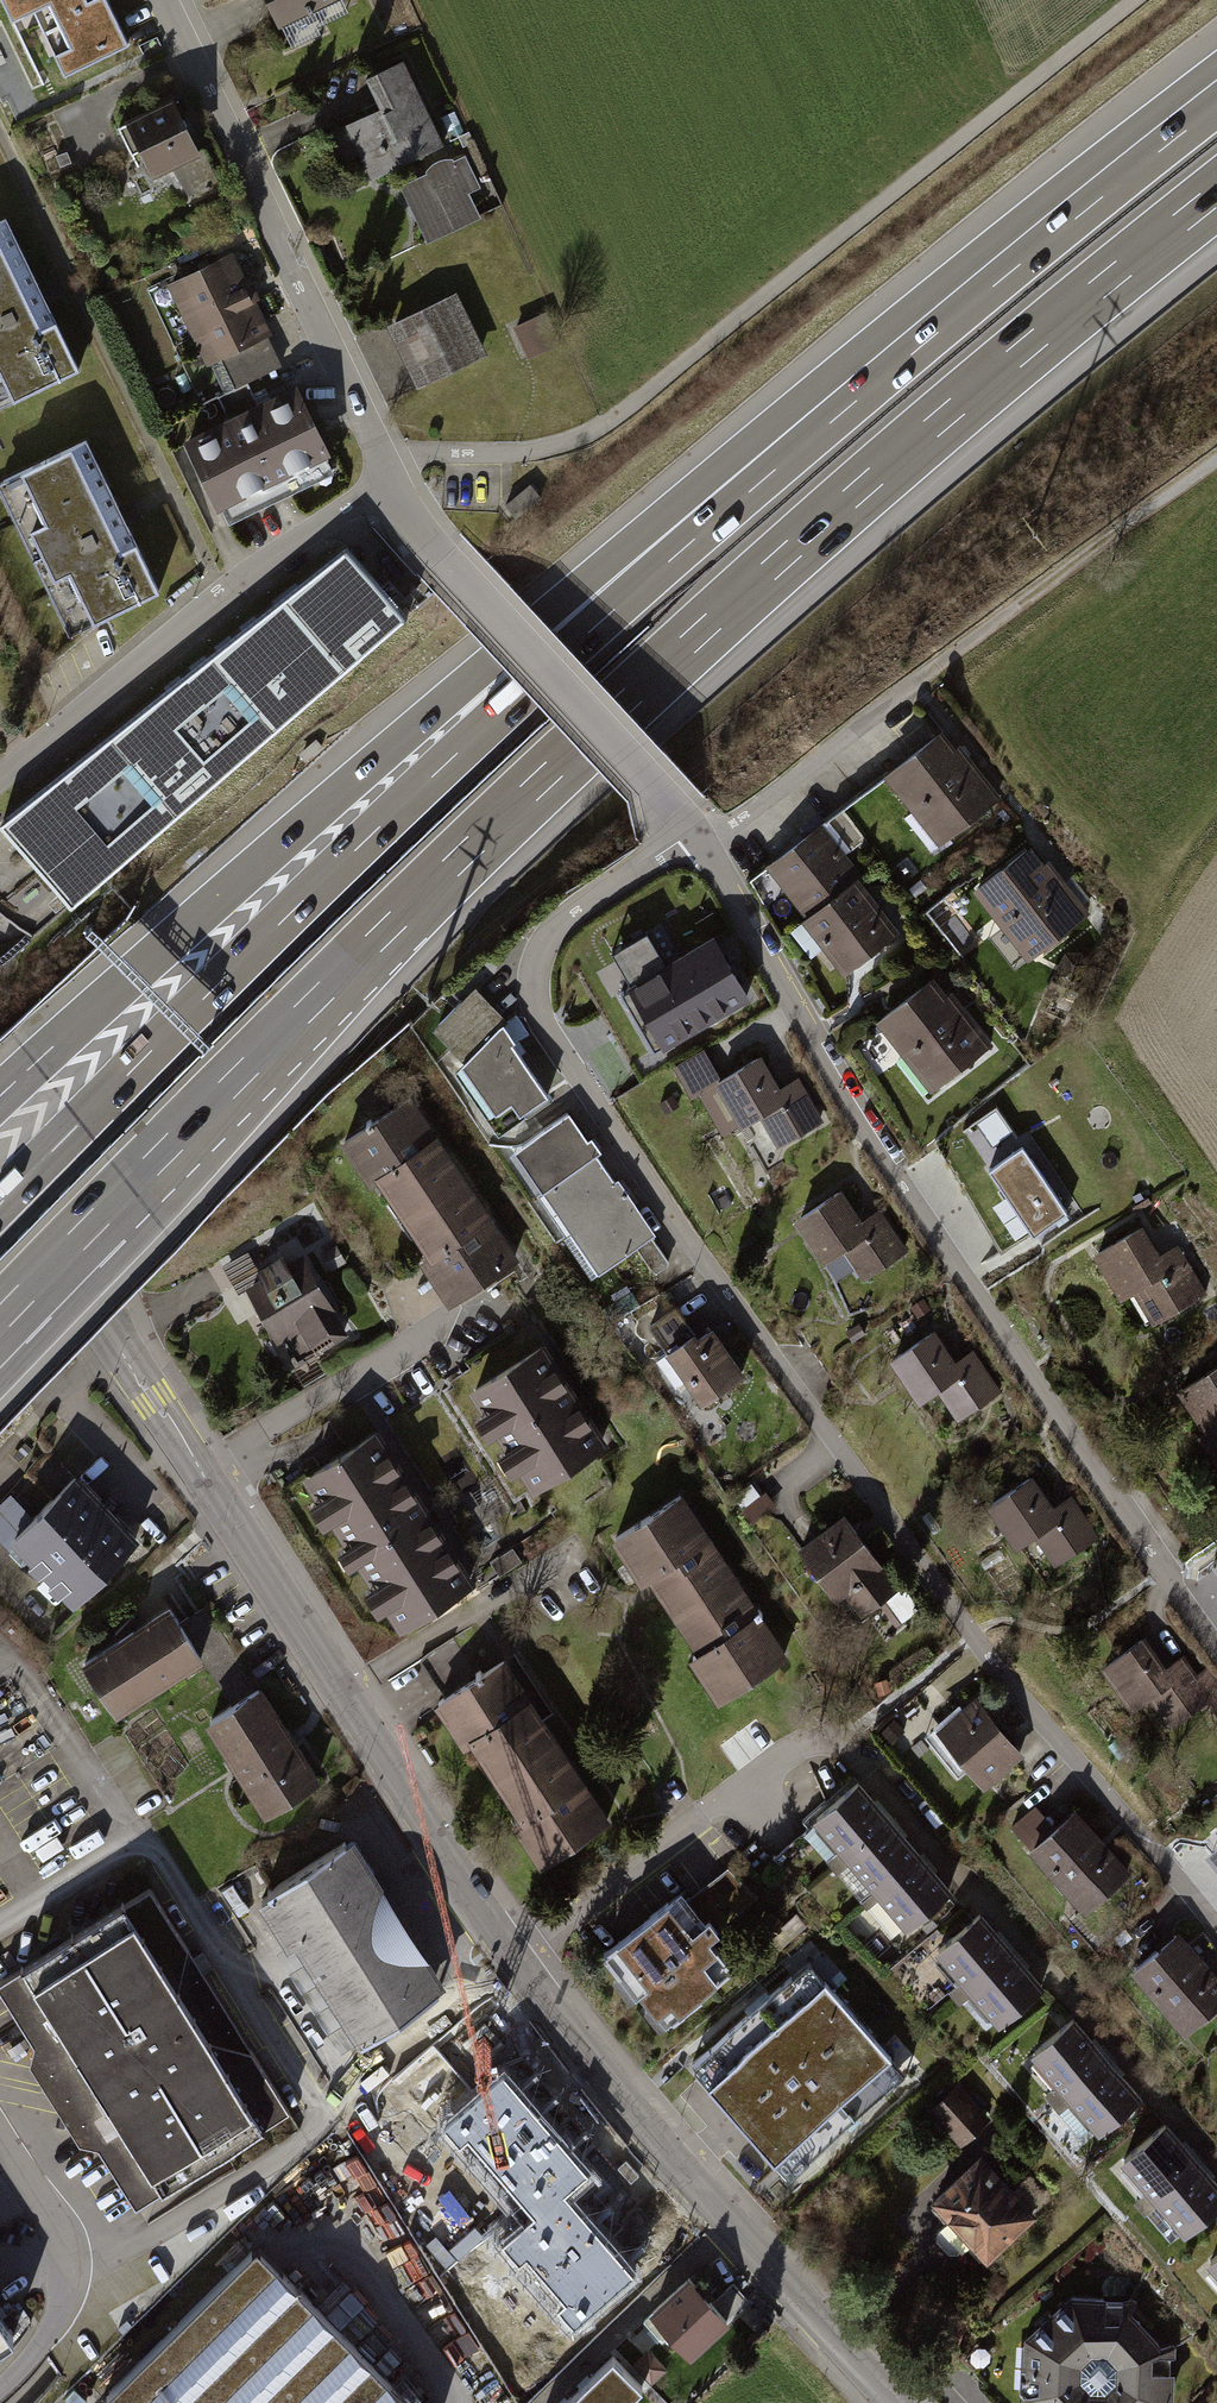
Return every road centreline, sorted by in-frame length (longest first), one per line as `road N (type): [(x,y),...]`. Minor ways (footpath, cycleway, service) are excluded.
road 1 (motorway): [(0,1321),(624,705),(944,419),(1216,196)]
road 2 (motorway): [(1216,112),(858,397),(523,692),(0,1204)]
road 3 (motorway): [(1211,74),(836,367),(0,1096)]
road 4 (residential): [(694,831),(552,931),(535,993),(548,1032),(973,1637),(1216,1926)]
road 5 (residential): [(1216,1644),(1025,1375),(694,831)]
road 6 (tertiary): [(0,1167),(308,1626),(524,1967)]
road 7 (track): [(1135,0),(608,423),(545,449),(384,459)]
road 8 (track): [(1216,464),(704,845)]
road 9 (tertiary): [(524,1967),(892,2402)]
road 10 (residential): [(395,487),(162,0)]
road 11 (residential): [(395,487),(141,672),(0,791)]
road 12 (residential): [(694,831),(416,526),(395,487)]
road 13 (residential): [(524,1967),(801,1749),(838,1740)]

